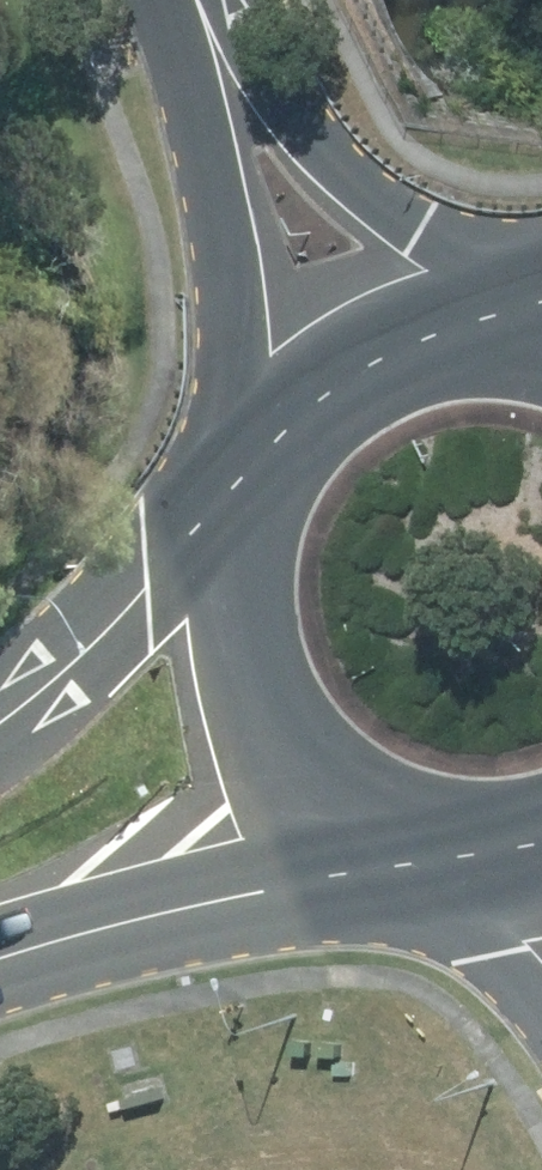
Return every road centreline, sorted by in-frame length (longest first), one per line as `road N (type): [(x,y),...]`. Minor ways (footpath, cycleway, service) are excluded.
road 1 (tertiary): [(287,446),(233,285),(176,0)]
road 2 (primary): [(427,839),(358,812),(299,766),(258,704),(236,634),(237,560),(259,489)]
road 3 (primary): [(427,839),(0,956)]
road 4 (tertiary): [(217,0),(249,53),(414,233),(464,352)]
road 5 (primary): [(0,722),(259,489)]
road 6 (primary): [(287,446),(365,380),(464,352)]
road 7 (tertiary): [(541,985),(484,845)]

